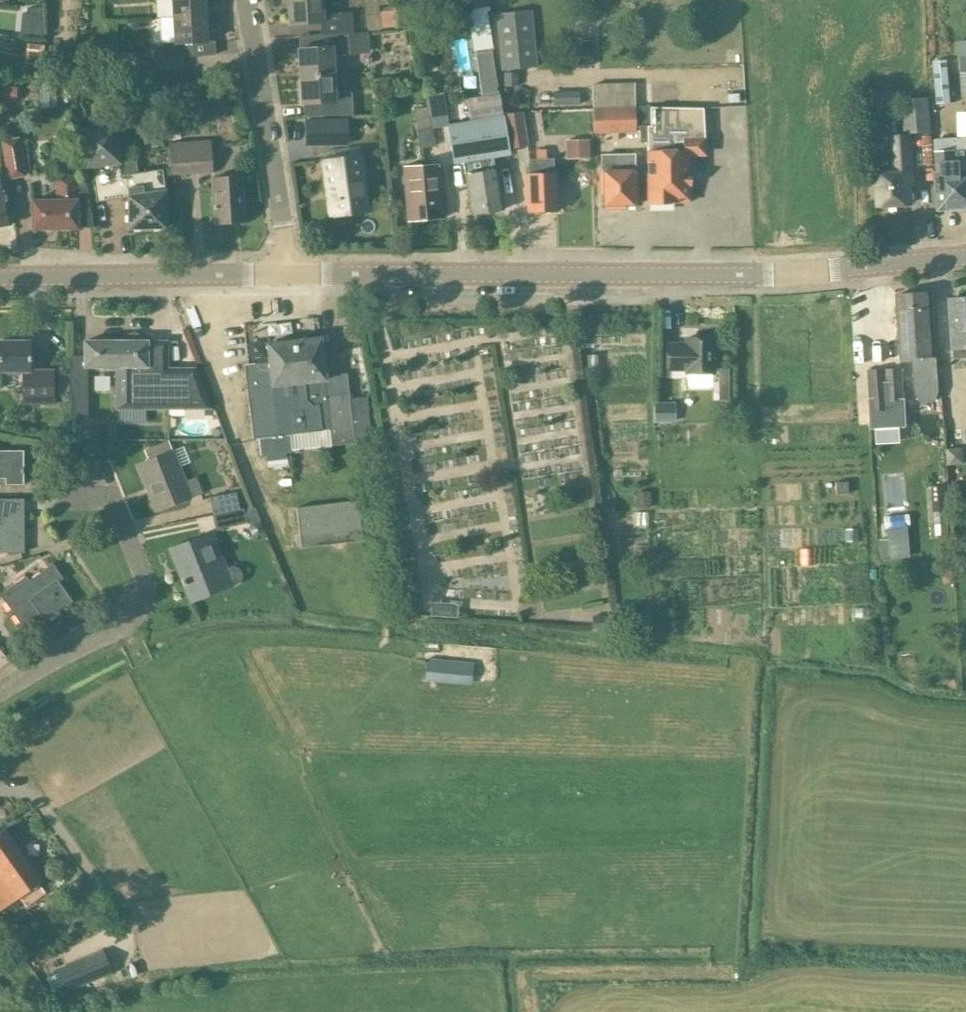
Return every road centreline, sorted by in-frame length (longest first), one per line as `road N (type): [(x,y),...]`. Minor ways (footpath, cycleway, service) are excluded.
road 1 (tertiary): [(289,275),(799,274),(965,256)]
road 2 (residential): [(0,693),(140,609),(146,587),(109,496),(56,495)]
road 3 (tertiary): [(0,277),(289,275)]
road 4 (residential): [(248,0),(289,275)]
road 5 (track): [(529,1011),(525,977),(726,973)]

